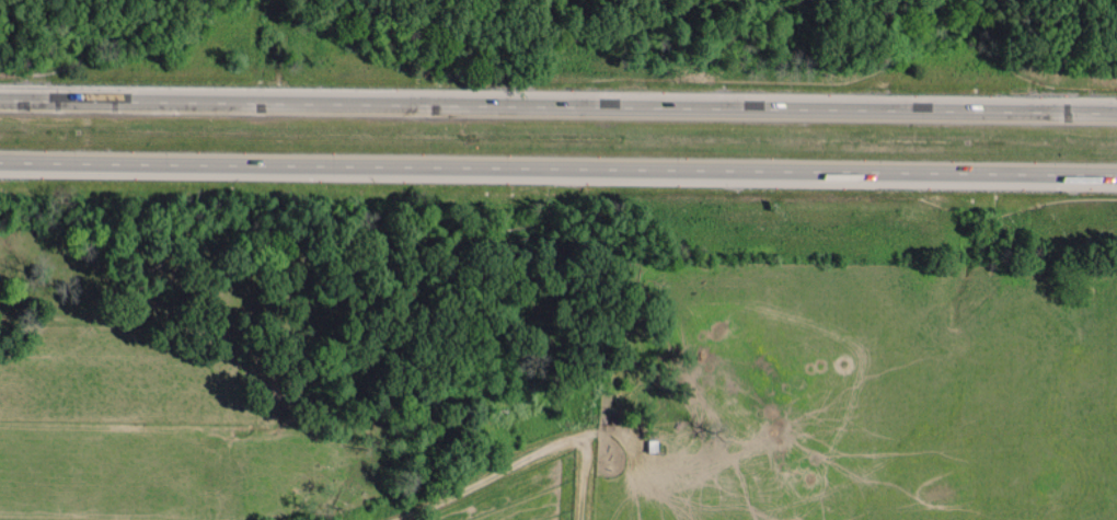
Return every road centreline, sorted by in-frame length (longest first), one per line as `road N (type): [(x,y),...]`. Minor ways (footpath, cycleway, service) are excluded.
road 1 (motorway): [(1116,109),(0,97)]
road 2 (motorway): [(0,161),(1116,169)]

